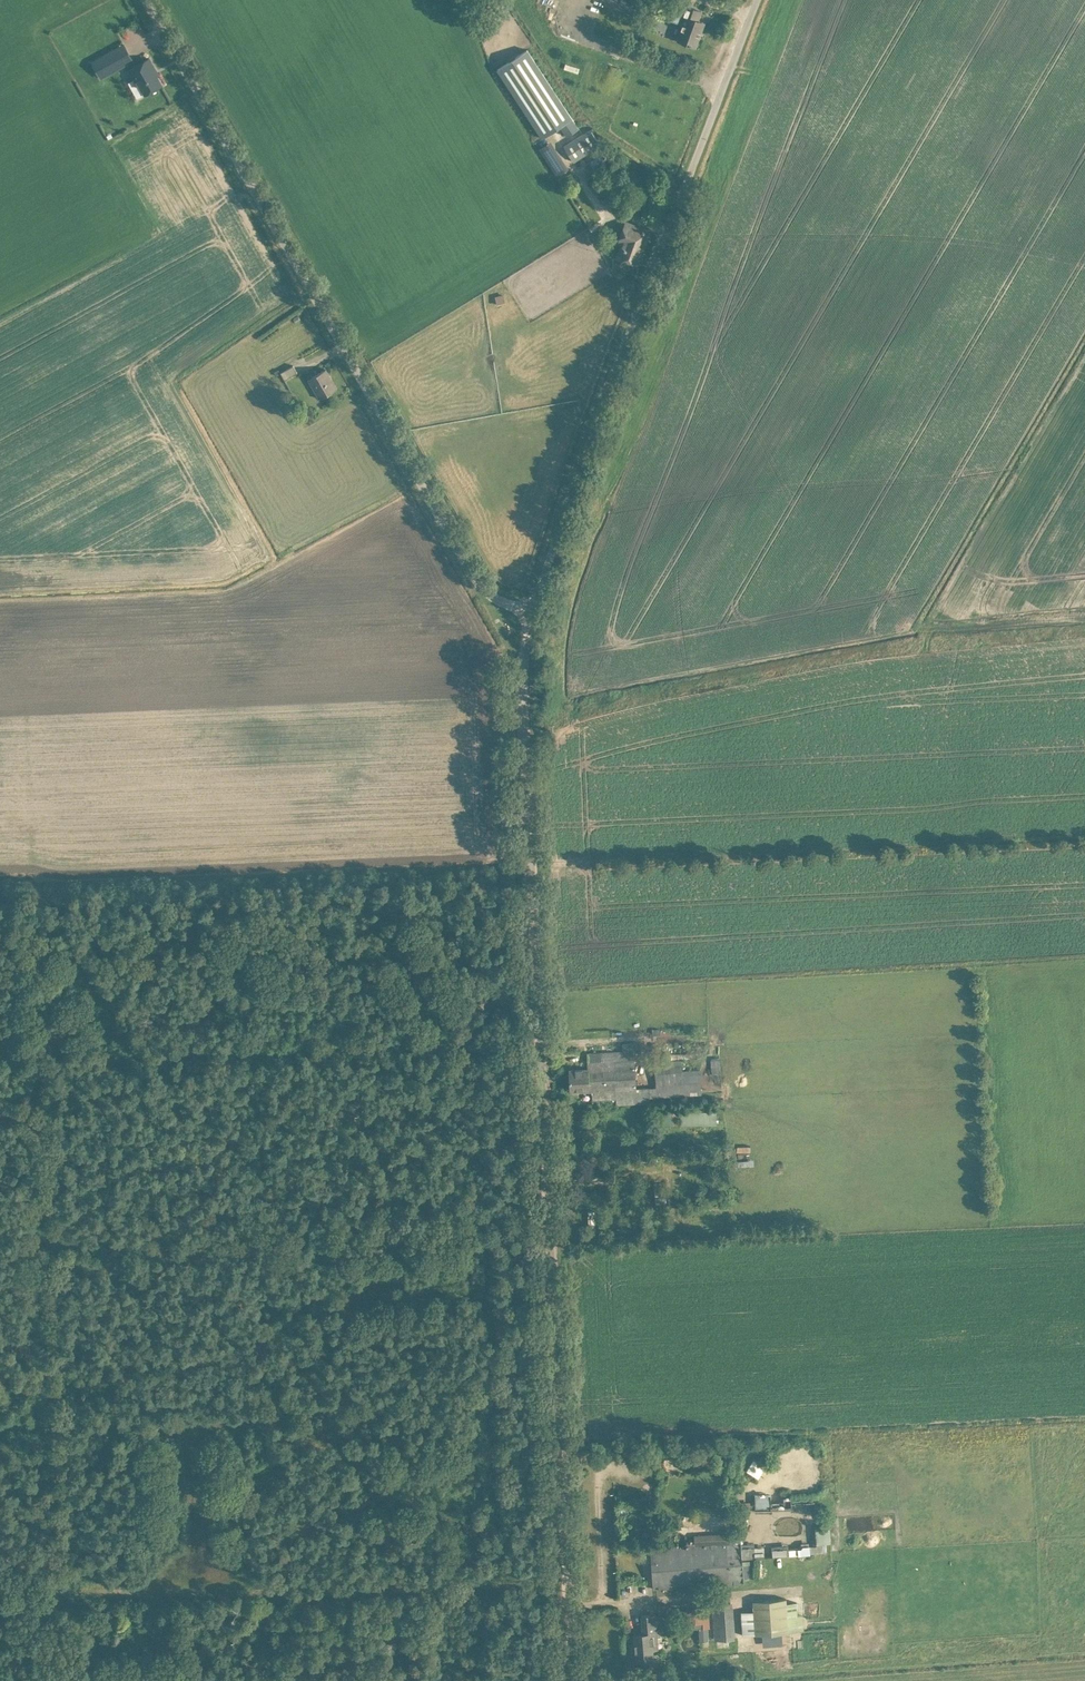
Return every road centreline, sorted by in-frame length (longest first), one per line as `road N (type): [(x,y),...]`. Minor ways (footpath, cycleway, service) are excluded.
road 1 (unclassified): [(574,1680),(524,716),(532,612)]
road 2 (unclassified): [(532,612),(486,592),(466,561),(145,0)]
road 3 (unclassified): [(532,612),(757,0)]

